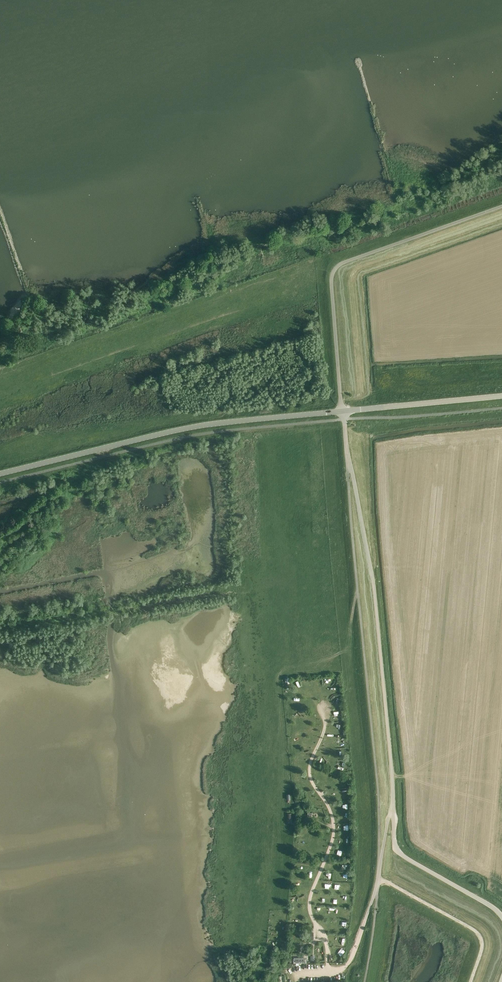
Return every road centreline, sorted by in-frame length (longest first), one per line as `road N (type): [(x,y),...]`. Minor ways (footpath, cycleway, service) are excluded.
road 1 (unclassified): [(501,915),(417,866),(394,842),(373,577),(342,411)]
road 2 (secondary): [(0,474),(194,426),(342,411)]
road 3 (unclassified): [(501,206),(335,269),(342,411)]
road 4 (track): [(326,704),(326,729),(309,770),(335,836),(311,892),(329,972)]
road 5 (track): [(378,878),(482,938),(470,981)]
road 6 (secondary): [(342,411),(501,396)]
road 7 (track): [(150,446),(51,521)]

